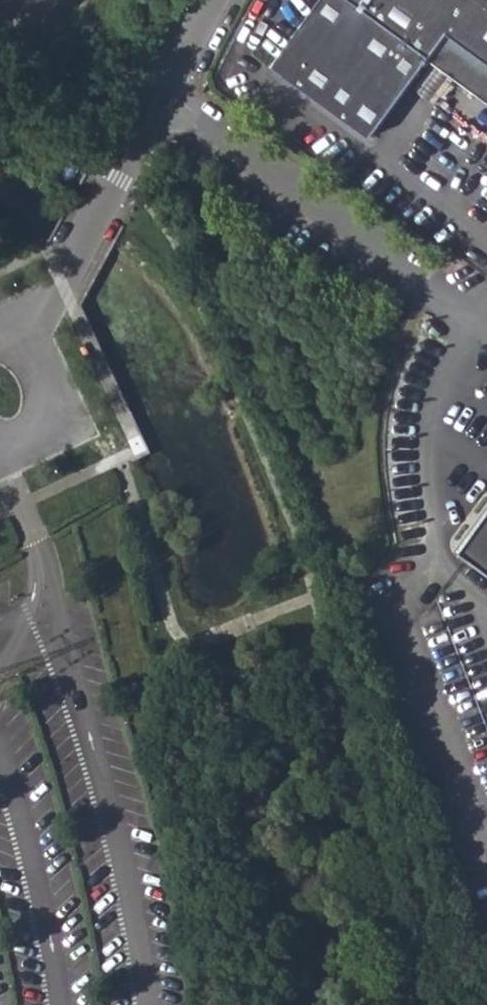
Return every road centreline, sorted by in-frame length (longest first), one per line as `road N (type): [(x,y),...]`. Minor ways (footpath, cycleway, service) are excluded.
road 1 (residential): [(208,0),(31,335)]
road 2 (residential): [(0,458),(42,446),(67,409),(62,366),(31,335)]

